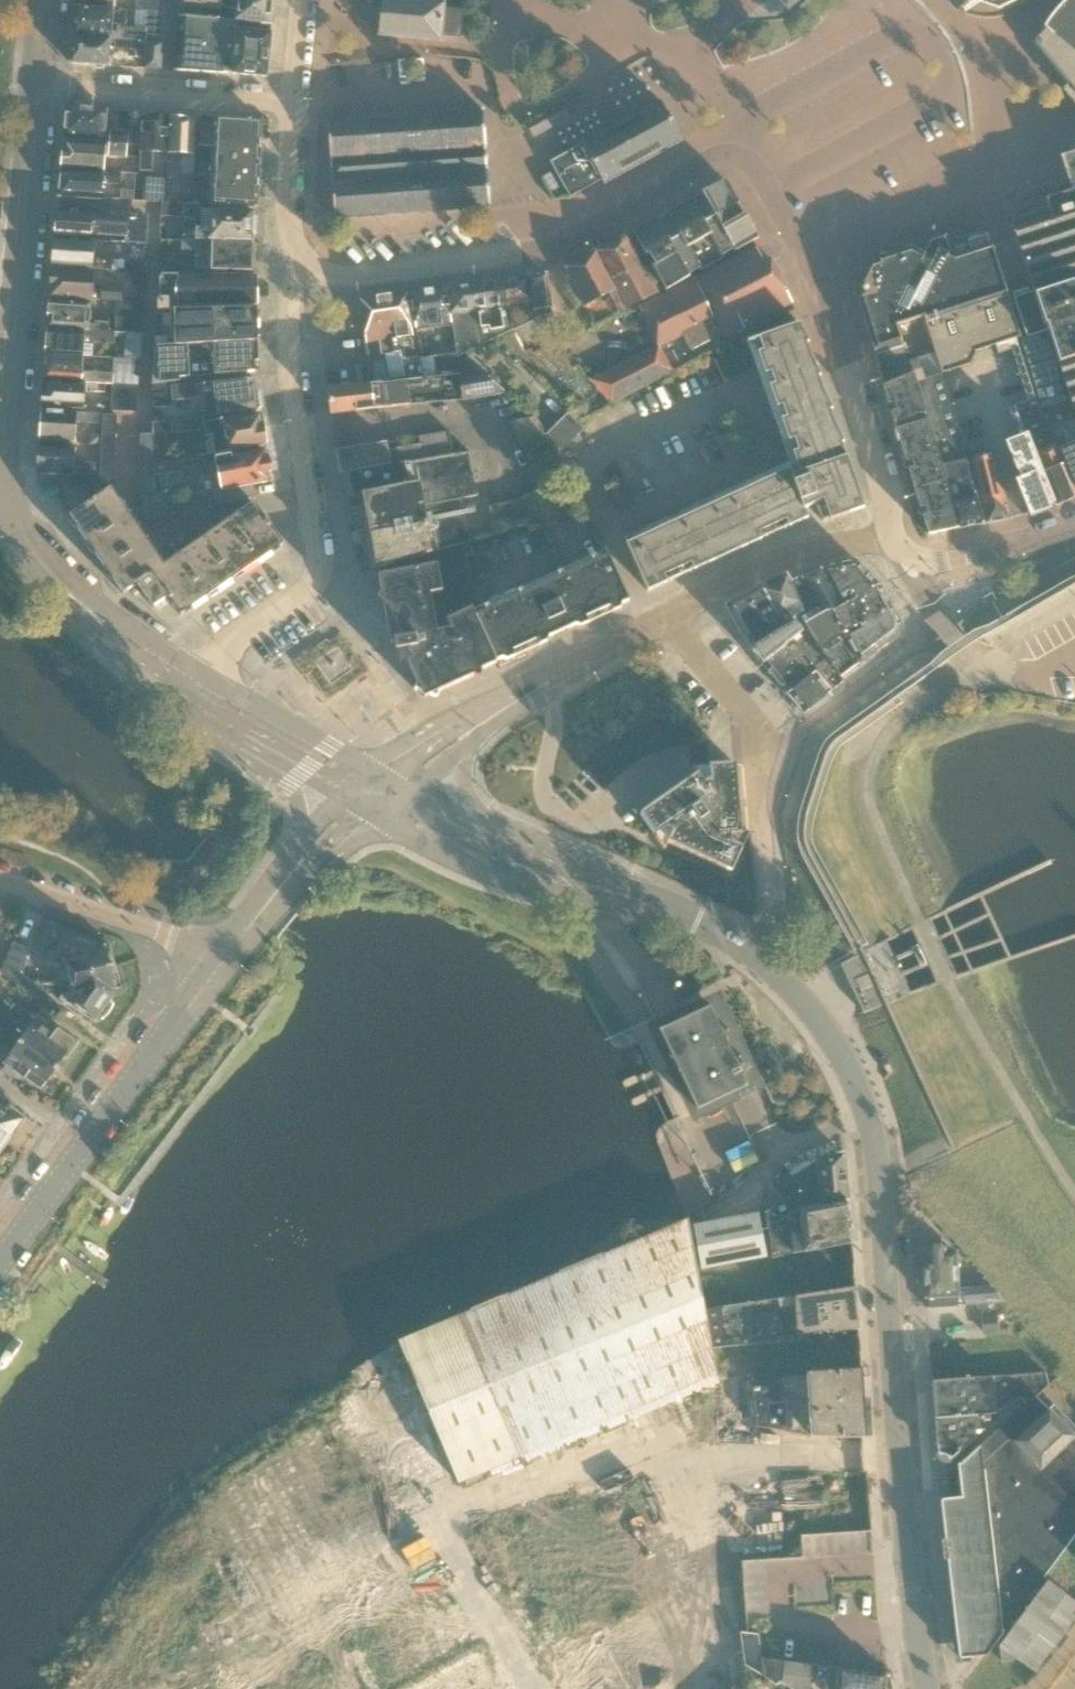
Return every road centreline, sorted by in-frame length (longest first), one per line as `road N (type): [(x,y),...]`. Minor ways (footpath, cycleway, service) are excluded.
road 1 (tertiary): [(926,1688),(879,1184),(866,1114),(837,1049),(795,990),(761,959),(696,922)]
road 2 (residential): [(803,255),(753,165),(724,156),(552,249),(328,277),(299,272)]
road 3 (tertiary): [(66,592),(33,551),(4,471),(38,88)]
road 4 (residential): [(202,674),(308,589),(315,574),(283,313),(299,272)]
road 5 (residential): [(0,1257),(221,963)]
road 6 (tertiary): [(379,818),(520,882),(696,922)]
road 7 (residential): [(893,537),(885,474),(803,255)]
road 8 (residential): [(295,102),(38,88)]
road 9 (residential): [(670,618),(760,567),(893,537)]
road 10 (residential): [(221,963),(169,932),(0,877)]
road 11 (tertiary): [(696,922),(489,827)]
road 12 (unclassified): [(221,963),(379,818)]
road 13 (unclassified): [(339,796),(243,913),(221,963)]
road 14 (residential): [(556,678),(370,765)]
road 15 (residential): [(803,255),(991,180)]
road 16 (tertiary): [(370,765),(202,674)]
road 17 (tertiary): [(180,697),(339,796)]
road 18 (residential): [(778,765),(670,618)]
road 19 (residential): [(299,272),(285,242),(295,102)]
road 20 (residential): [(1074,533),(978,562),(911,557)]
road 21 (tertiary): [(202,674),(66,592)]
road 22 (tertiary): [(66,592),(120,654),(180,697)]
road 23 (residential): [(454,757),(556,678)]
road 24 (residential): [(556,678),(670,618)]

